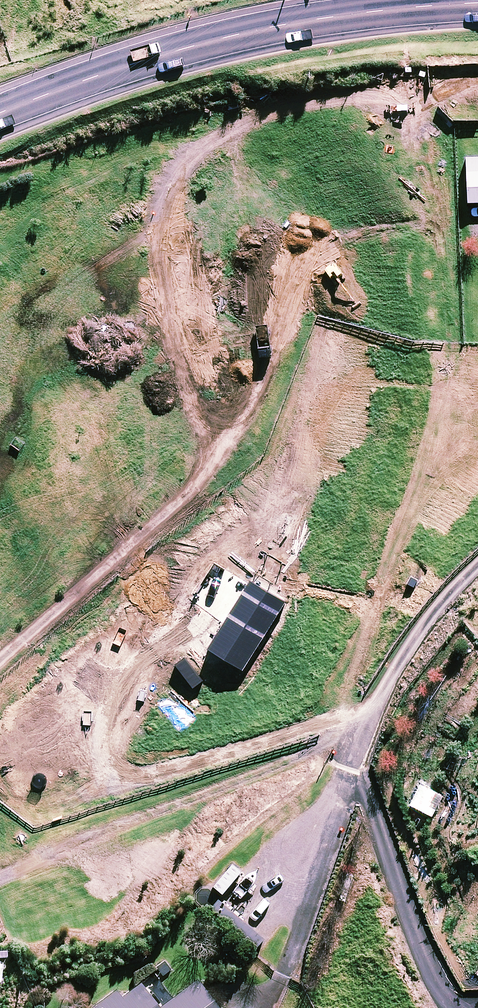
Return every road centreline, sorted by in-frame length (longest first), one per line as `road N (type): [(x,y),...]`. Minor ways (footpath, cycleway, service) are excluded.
road 1 (track): [(0,662),(164,516),(211,457),(169,301),(163,223),(170,187),(205,145),(290,109)]
road 2 (trunk): [(477,3),(250,28),(0,109)]
road 3 (residential): [(369,718),(271,768),(0,875)]
road 4 (residential): [(369,718),(290,963)]
road 5 (residential): [(477,563),(421,626),(369,718)]

